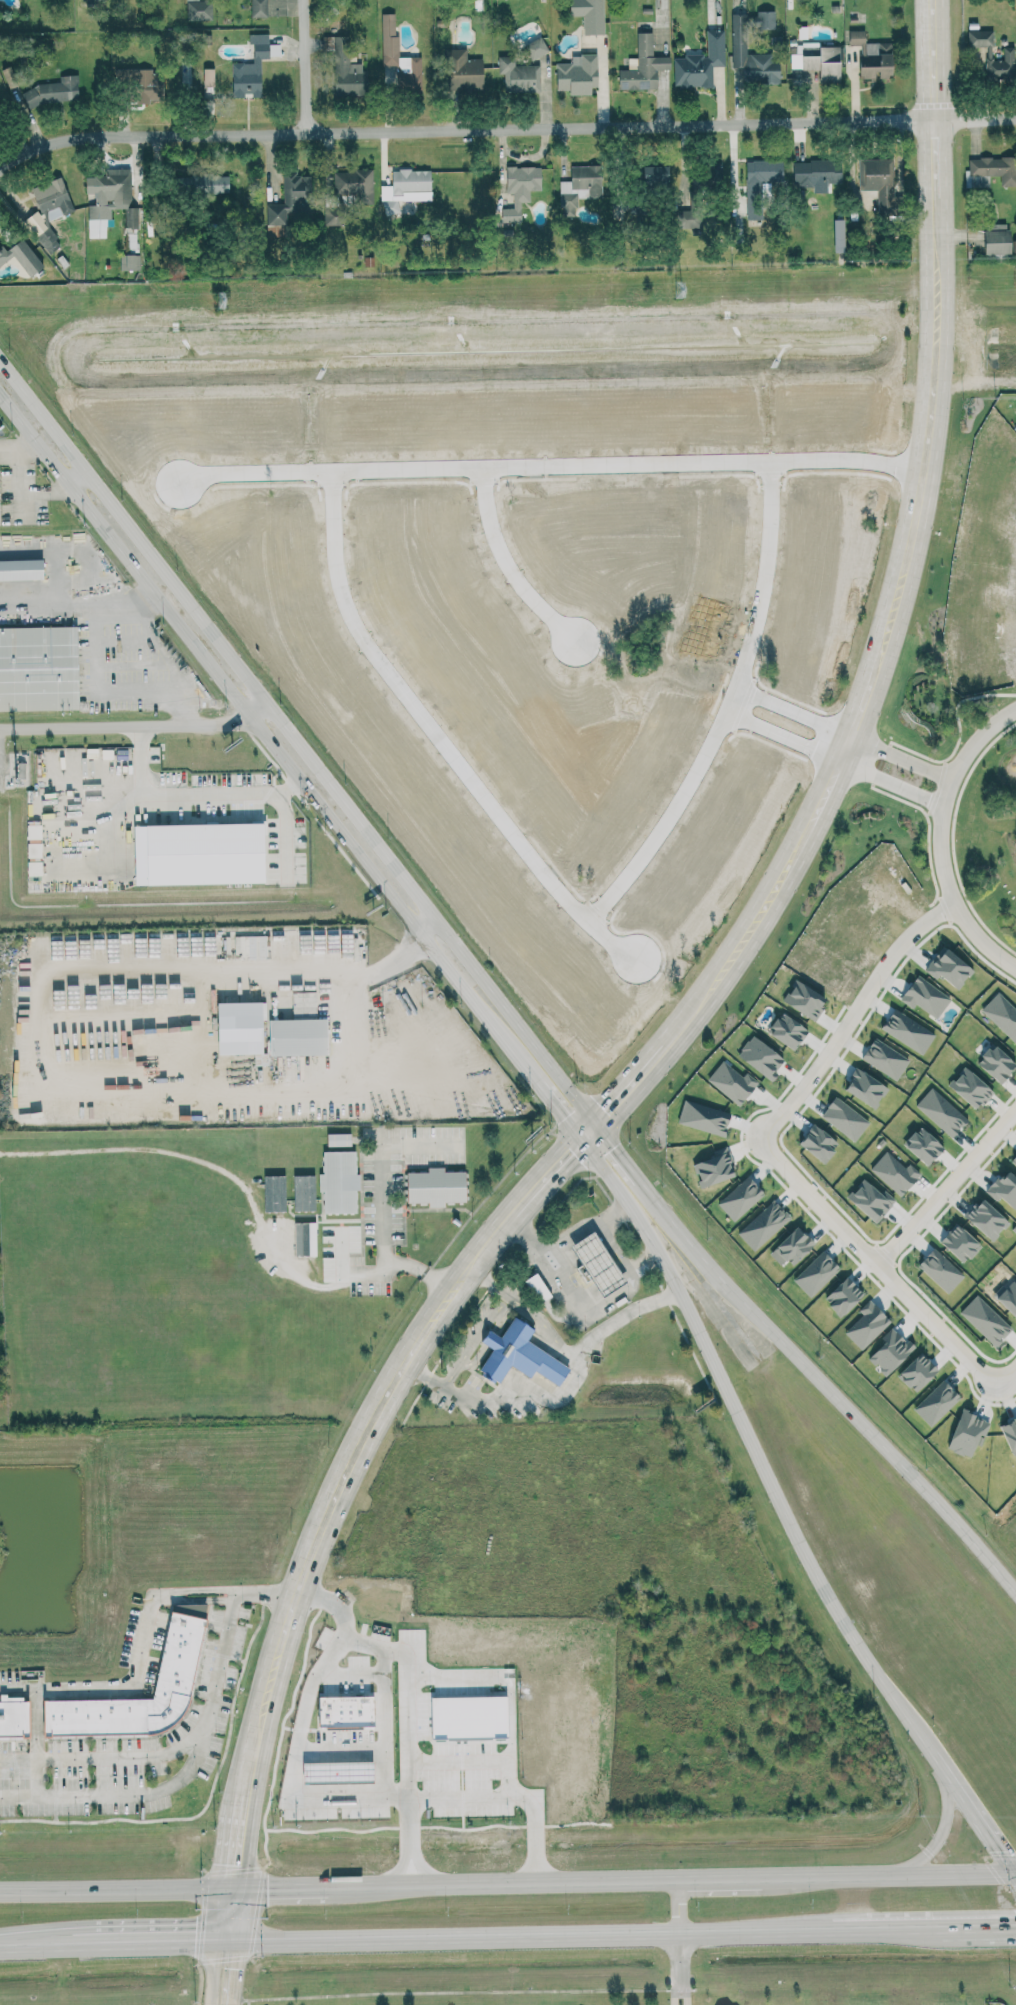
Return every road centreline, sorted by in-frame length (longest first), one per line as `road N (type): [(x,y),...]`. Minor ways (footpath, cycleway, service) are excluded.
road 1 (residential): [(0,168),(82,136),(1015,118)]
road 2 (primary): [(614,1145),(0,359)]
road 3 (primary): [(0,397),(581,1140)]
road 4 (residential): [(925,471),(484,470),(182,485)]
road 5 (primary): [(581,1140),(657,1249),(803,1550),(930,1751)]
road 6 (secondary): [(934,344),(926,466),(896,609),(851,737),(755,924)]
road 7 (primary): [(1015,1594),(954,1515),(705,1260),(614,1145)]
road 8 (residential): [(335,475),(338,567),(357,631),(561,895),(641,963)]
road 9 (primary): [(240,1939),(835,1929)]
road 10 (residential): [(593,927),(682,809),(748,671),(768,585),(774,466)]
road 11 (secondary): [(429,1324),(373,1424),(297,1593),(281,1650)]
road 12 (primary): [(676,1879),(322,1886)]
road 13 (residential): [(996,1385),(761,1140)]
road 14 (residential): [(761,1140),(895,951),(956,902)]
road 15 (residential): [(1015,708),(962,761),(940,823),(956,902),(1015,966)]
road 16 (residential): [(272,707),(253,720),(0,728)]
road 17 (primary): [(232,1889),(0,1892)]
road 18 (primary): [(1015,1874),(786,1876)]
road 19 (residential): [(489,470),(488,502),(504,558),(519,586),(580,646)]
road 20 (residential): [(878,1263),(1015,1110)]
road 21 (primary): [(63,1943),(240,1939)]
road 22 (secondary): [(755,924),(667,1045)]
road 23 (secondary): [(933,197),(934,344)]
road 24 (secondary): [(281,1650),(246,1790)]
road 25 (secondary): [(514,1209),(429,1324)]
road 26 (secondary): [(667,1045),(581,1140)]
road 27 (residential): [(309,127),(305,0)]
road 28 (primary): [(948,1774),(939,1841),(893,1874)]
road 29 (residential): [(851,737),(740,689)]

